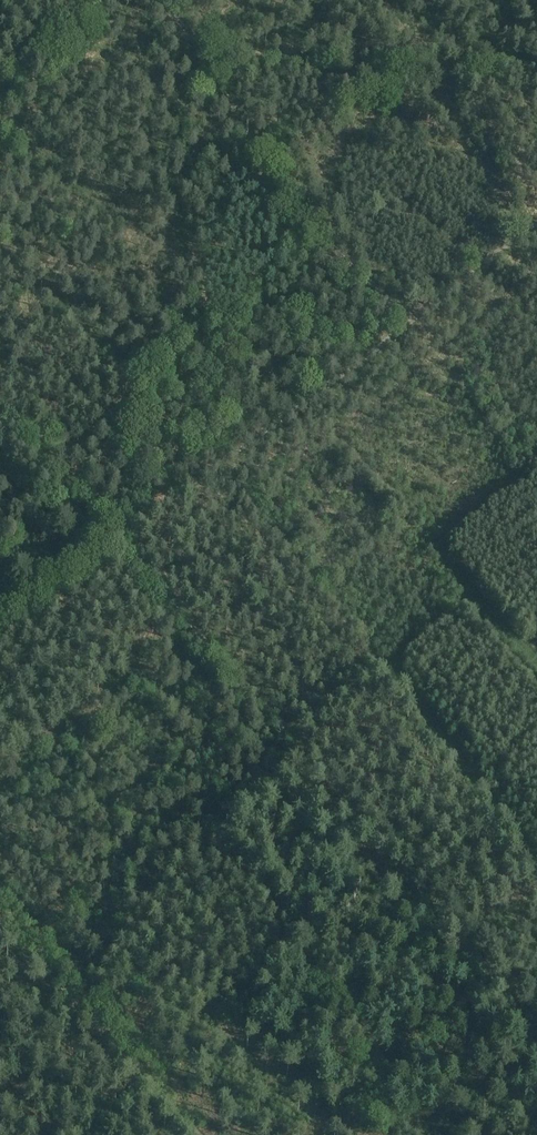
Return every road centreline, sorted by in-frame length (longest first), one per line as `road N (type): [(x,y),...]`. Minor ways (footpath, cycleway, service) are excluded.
road 1 (track): [(0,615),(111,544),(410,322)]
road 2 (track): [(410,322),(294,203),(200,49),(158,0)]
road 3 (track): [(0,919),(199,1134)]
road 4 (track): [(410,322),(536,222)]

